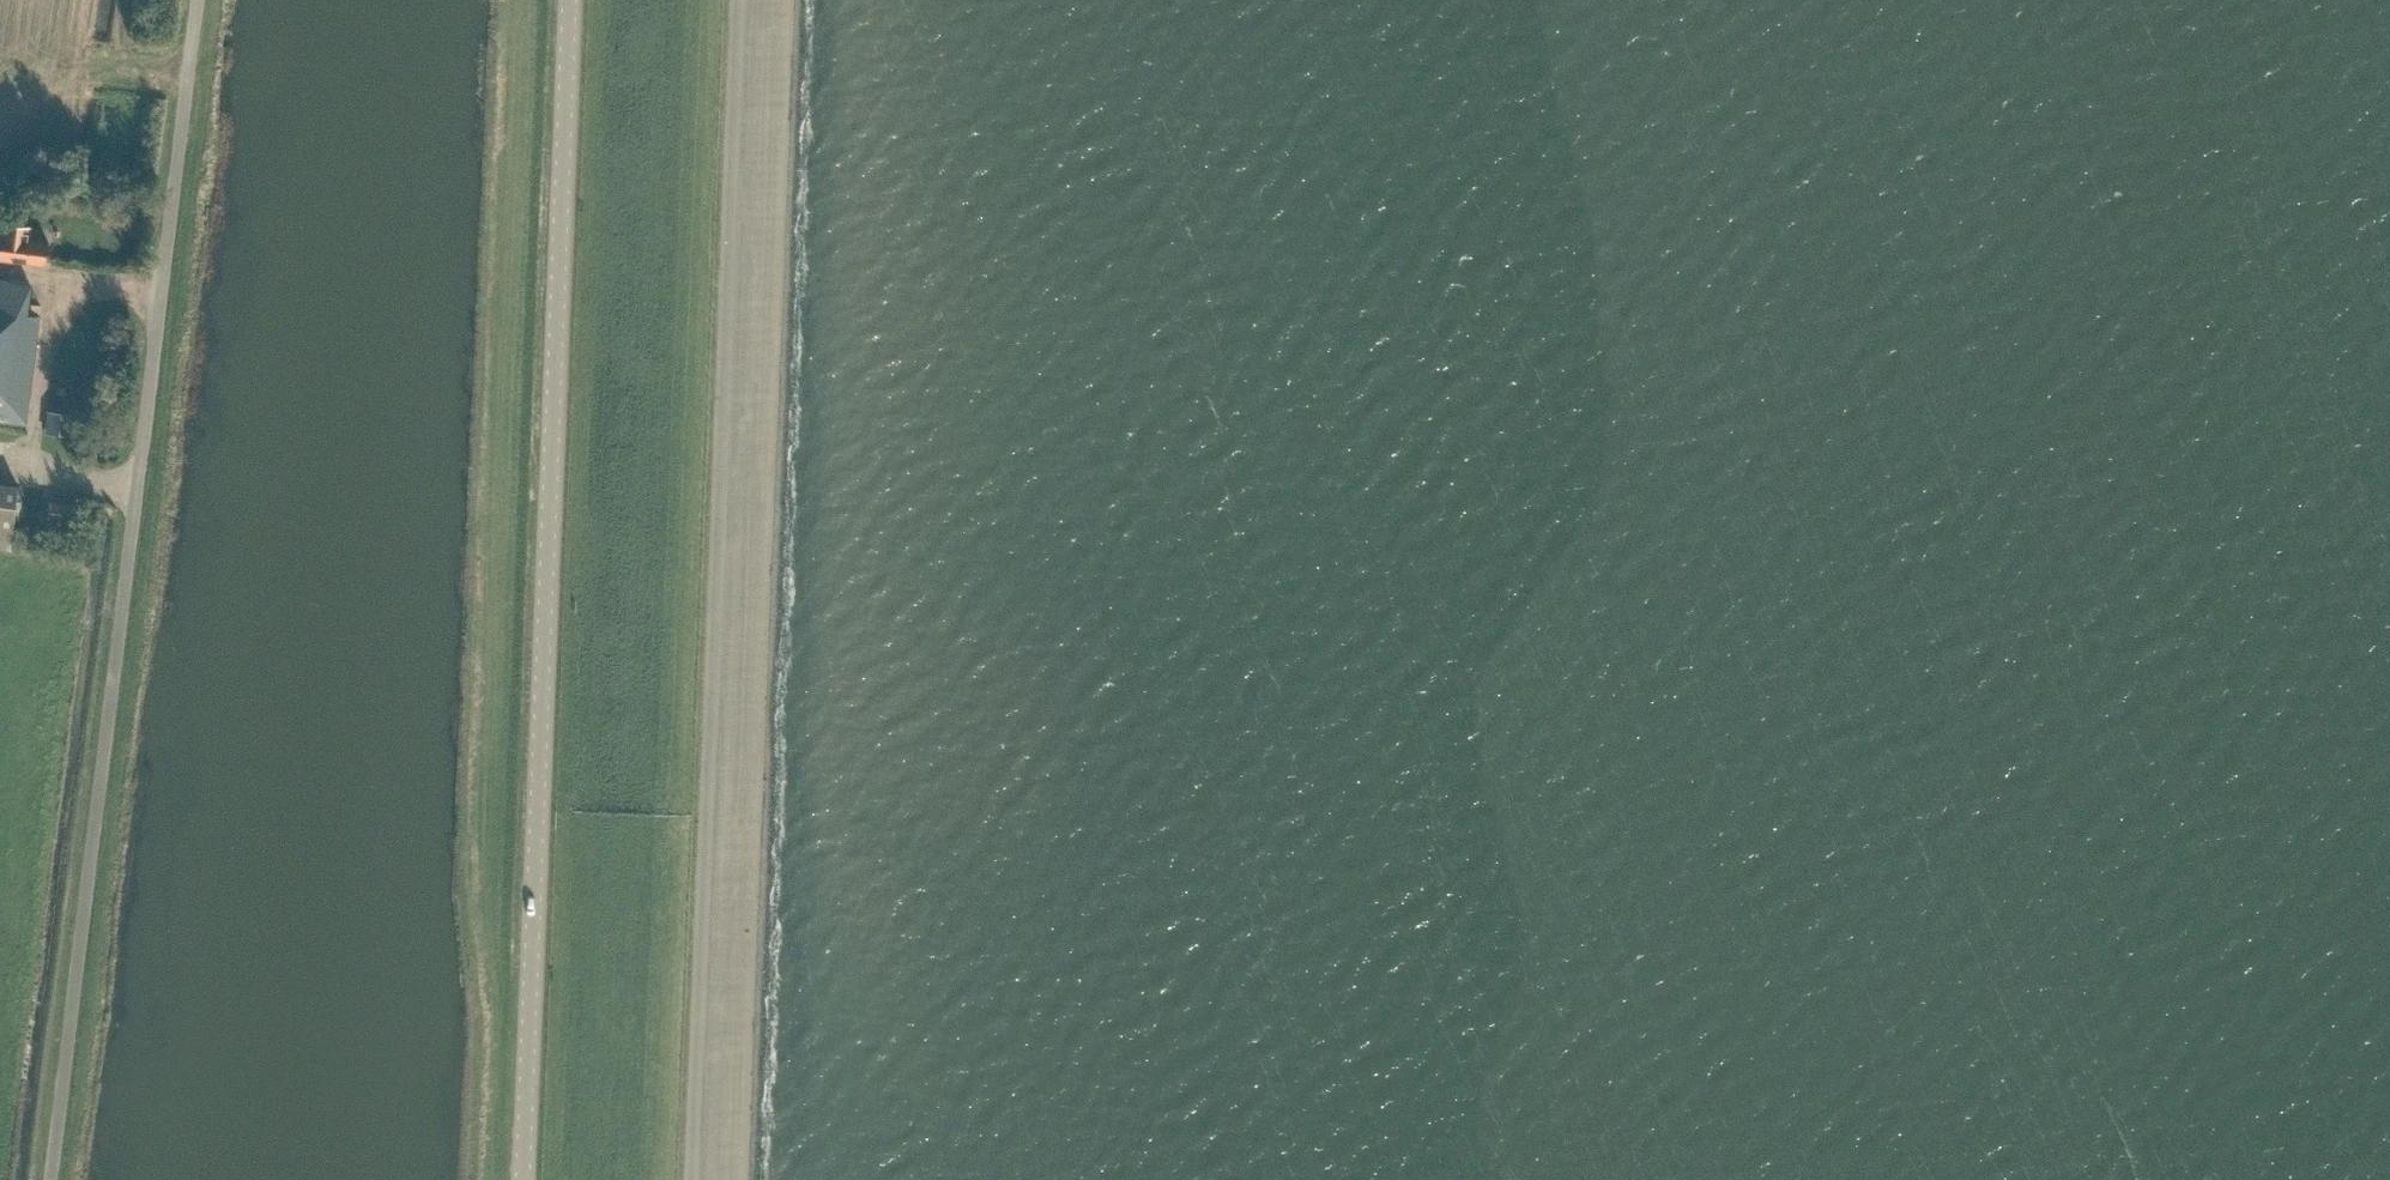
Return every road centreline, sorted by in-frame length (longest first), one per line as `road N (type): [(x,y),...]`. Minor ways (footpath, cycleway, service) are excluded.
road 1 (unclassified): [(48,1179),(201,0)]
road 2 (tertiary): [(523,1179),(570,0)]

